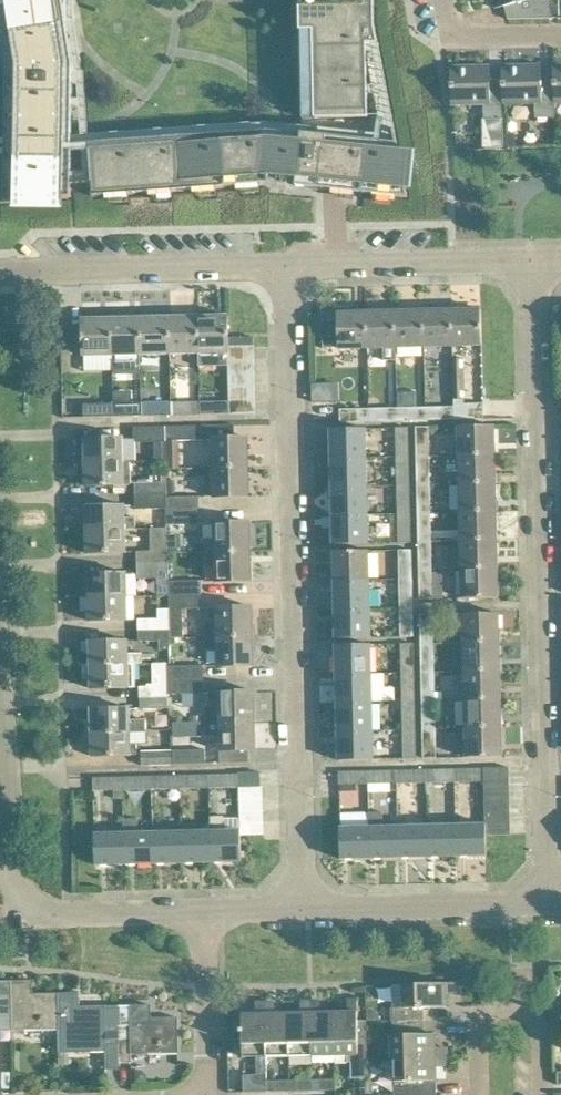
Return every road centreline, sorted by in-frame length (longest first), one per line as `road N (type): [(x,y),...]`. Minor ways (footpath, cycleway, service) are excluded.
road 1 (residential): [(549,901),(534,261)]
road 2 (residential): [(305,907),(285,269)]
road 3 (unclassified): [(0,276),(285,269)]
road 4 (unclassified): [(285,269),(534,261)]
road 5 (residential): [(305,907),(549,901)]
road 6 (residential): [(15,856),(28,913),(203,911)]
road 7 (residential): [(544,1094),(543,1029),(531,1012),(511,1005),(488,1014),(479,1035),(481,1094)]
road 8 (residential): [(203,911),(205,1094)]
road 9 (residential): [(15,856),(0,683)]
road 10 (residential): [(560,34),(474,36),(455,29),(439,0)]

